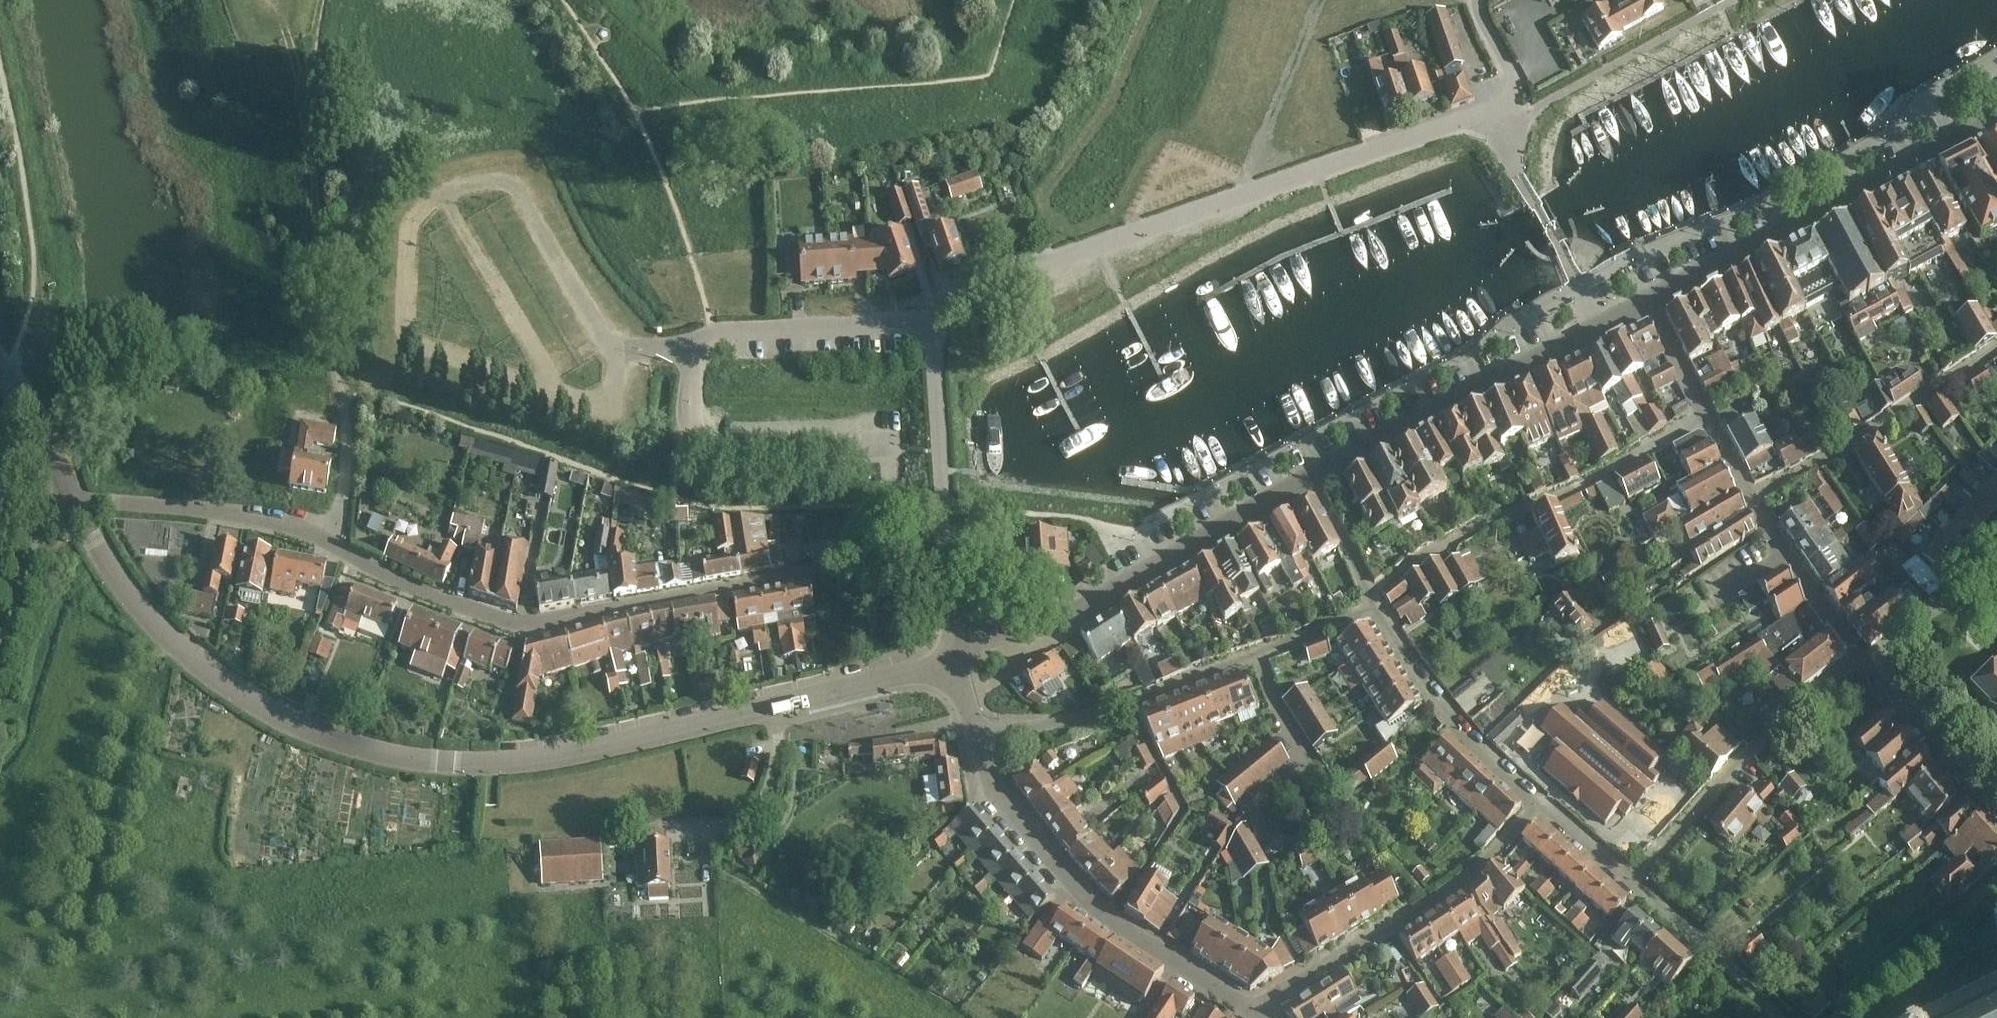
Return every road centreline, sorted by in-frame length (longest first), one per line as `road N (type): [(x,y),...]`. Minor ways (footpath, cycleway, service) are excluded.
road 1 (tertiary): [(958,664),(560,756),(496,763),(390,755),(311,733),(197,666),(134,599),(75,504)]
road 2 (residential): [(934,324),(974,292),(1504,107),(1512,85),(1478,0)]
road 3 (residential): [(945,577),(868,561),(510,624),(334,544)]
road 4 (residential): [(334,544),(348,447),(319,291),(309,133),(287,40)]
road 5 (residential): [(976,736),(1102,711),(1372,604)]
road 6 (tertiary): [(1256,1016),(1077,888),(988,780),(976,736)]
road 7 (residential): [(1646,303),(1996,114)]
road 8 (residential): [(956,645),(1030,628),(1309,474)]
road 9 (residential): [(1366,590),(1488,518),(1571,488),(1704,416)]
road 10 (residential): [(1309,474),(1646,303)]
road 11 (unclassified): [(1256,1016),(1271,999),(1445,897),(1540,804)]
road 12 (residential): [(1628,882),(1754,744),(1862,661)]
road 13 (residential): [(1749,498),(1857,440),(1996,347)]
road 14 (residential): [(334,544),(284,522),(75,504)]
road 15 (residential): [(1540,804),(1428,687),(1372,604)]
road 16 (residential): [(945,577),(934,324)]
road 17 (residential): [(1862,661),(1996,812)]
road 18 (residential): [(1779,1015),(1628,882)]
road 19 (residential): [(734,330),(934,324)]
road 20 (residential): [(1749,498),(1862,661)]
road 21 (residential): [(1986,560),(1938,608),(1862,661)]
road 22 (residential): [(0,631),(34,530),(75,504)]
road 23 (tertiary): [(75,504),(0,374)]
road 24 (residential): [(1366,590),(1309,474)]
road 25 (residential): [(1646,303),(1704,416)]

